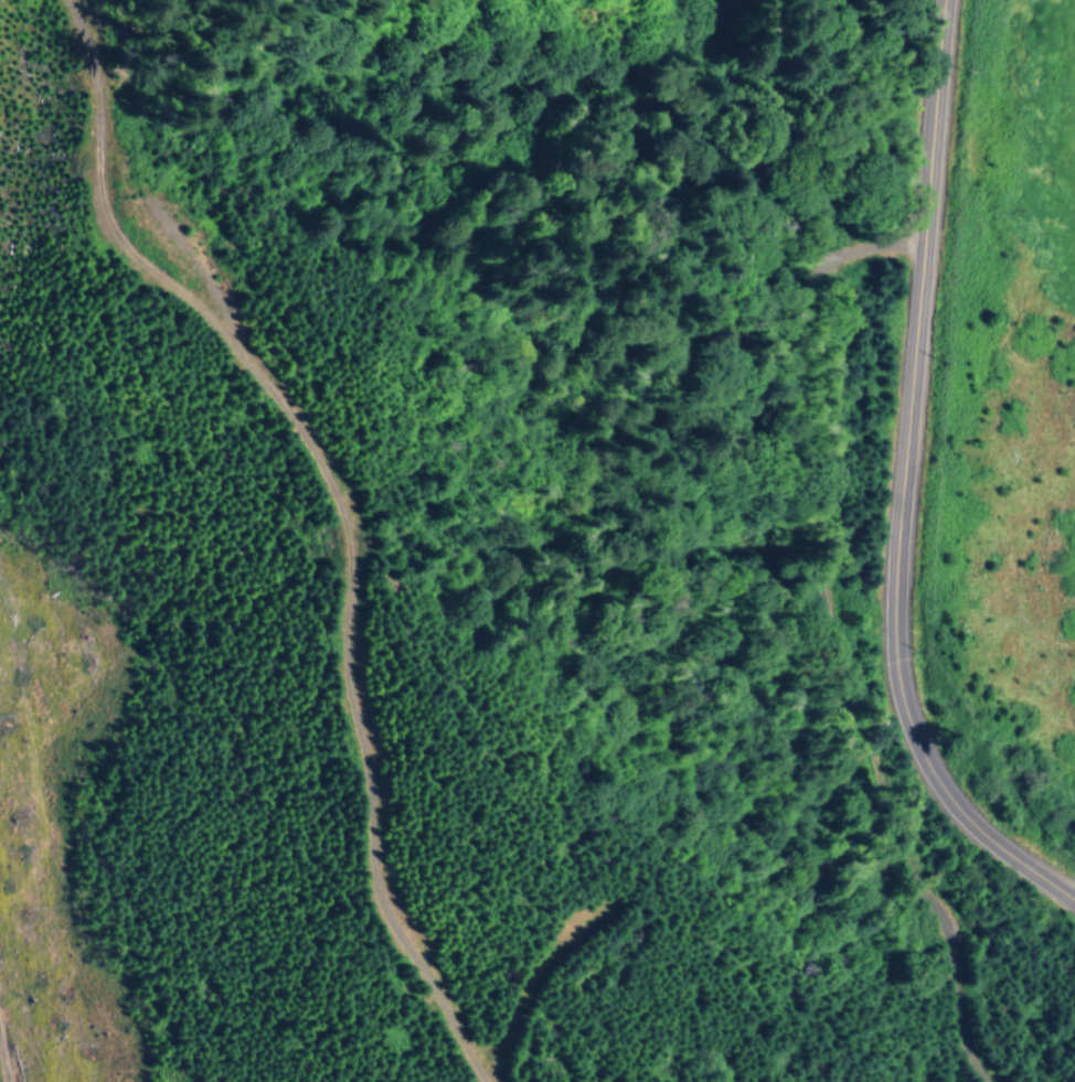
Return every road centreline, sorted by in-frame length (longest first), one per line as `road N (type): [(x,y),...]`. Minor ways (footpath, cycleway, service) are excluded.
road 1 (secondary): [(1074,905),(981,829),(924,746),(903,625),(947,0)]

